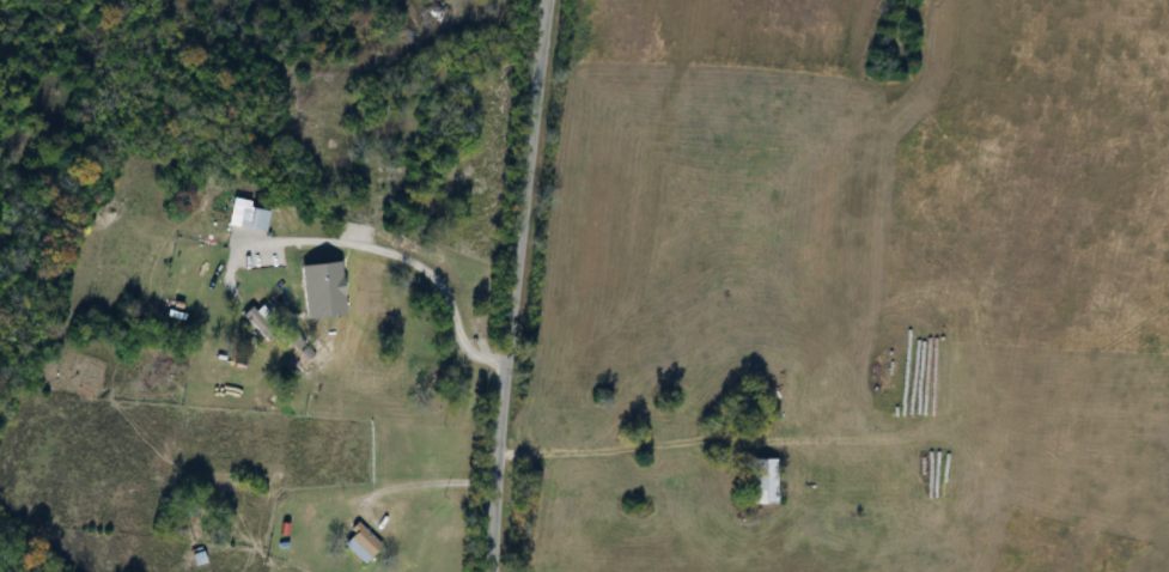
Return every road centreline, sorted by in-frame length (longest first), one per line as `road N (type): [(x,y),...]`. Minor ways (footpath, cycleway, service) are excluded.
road 1 (residential): [(491,571),(548,0)]

